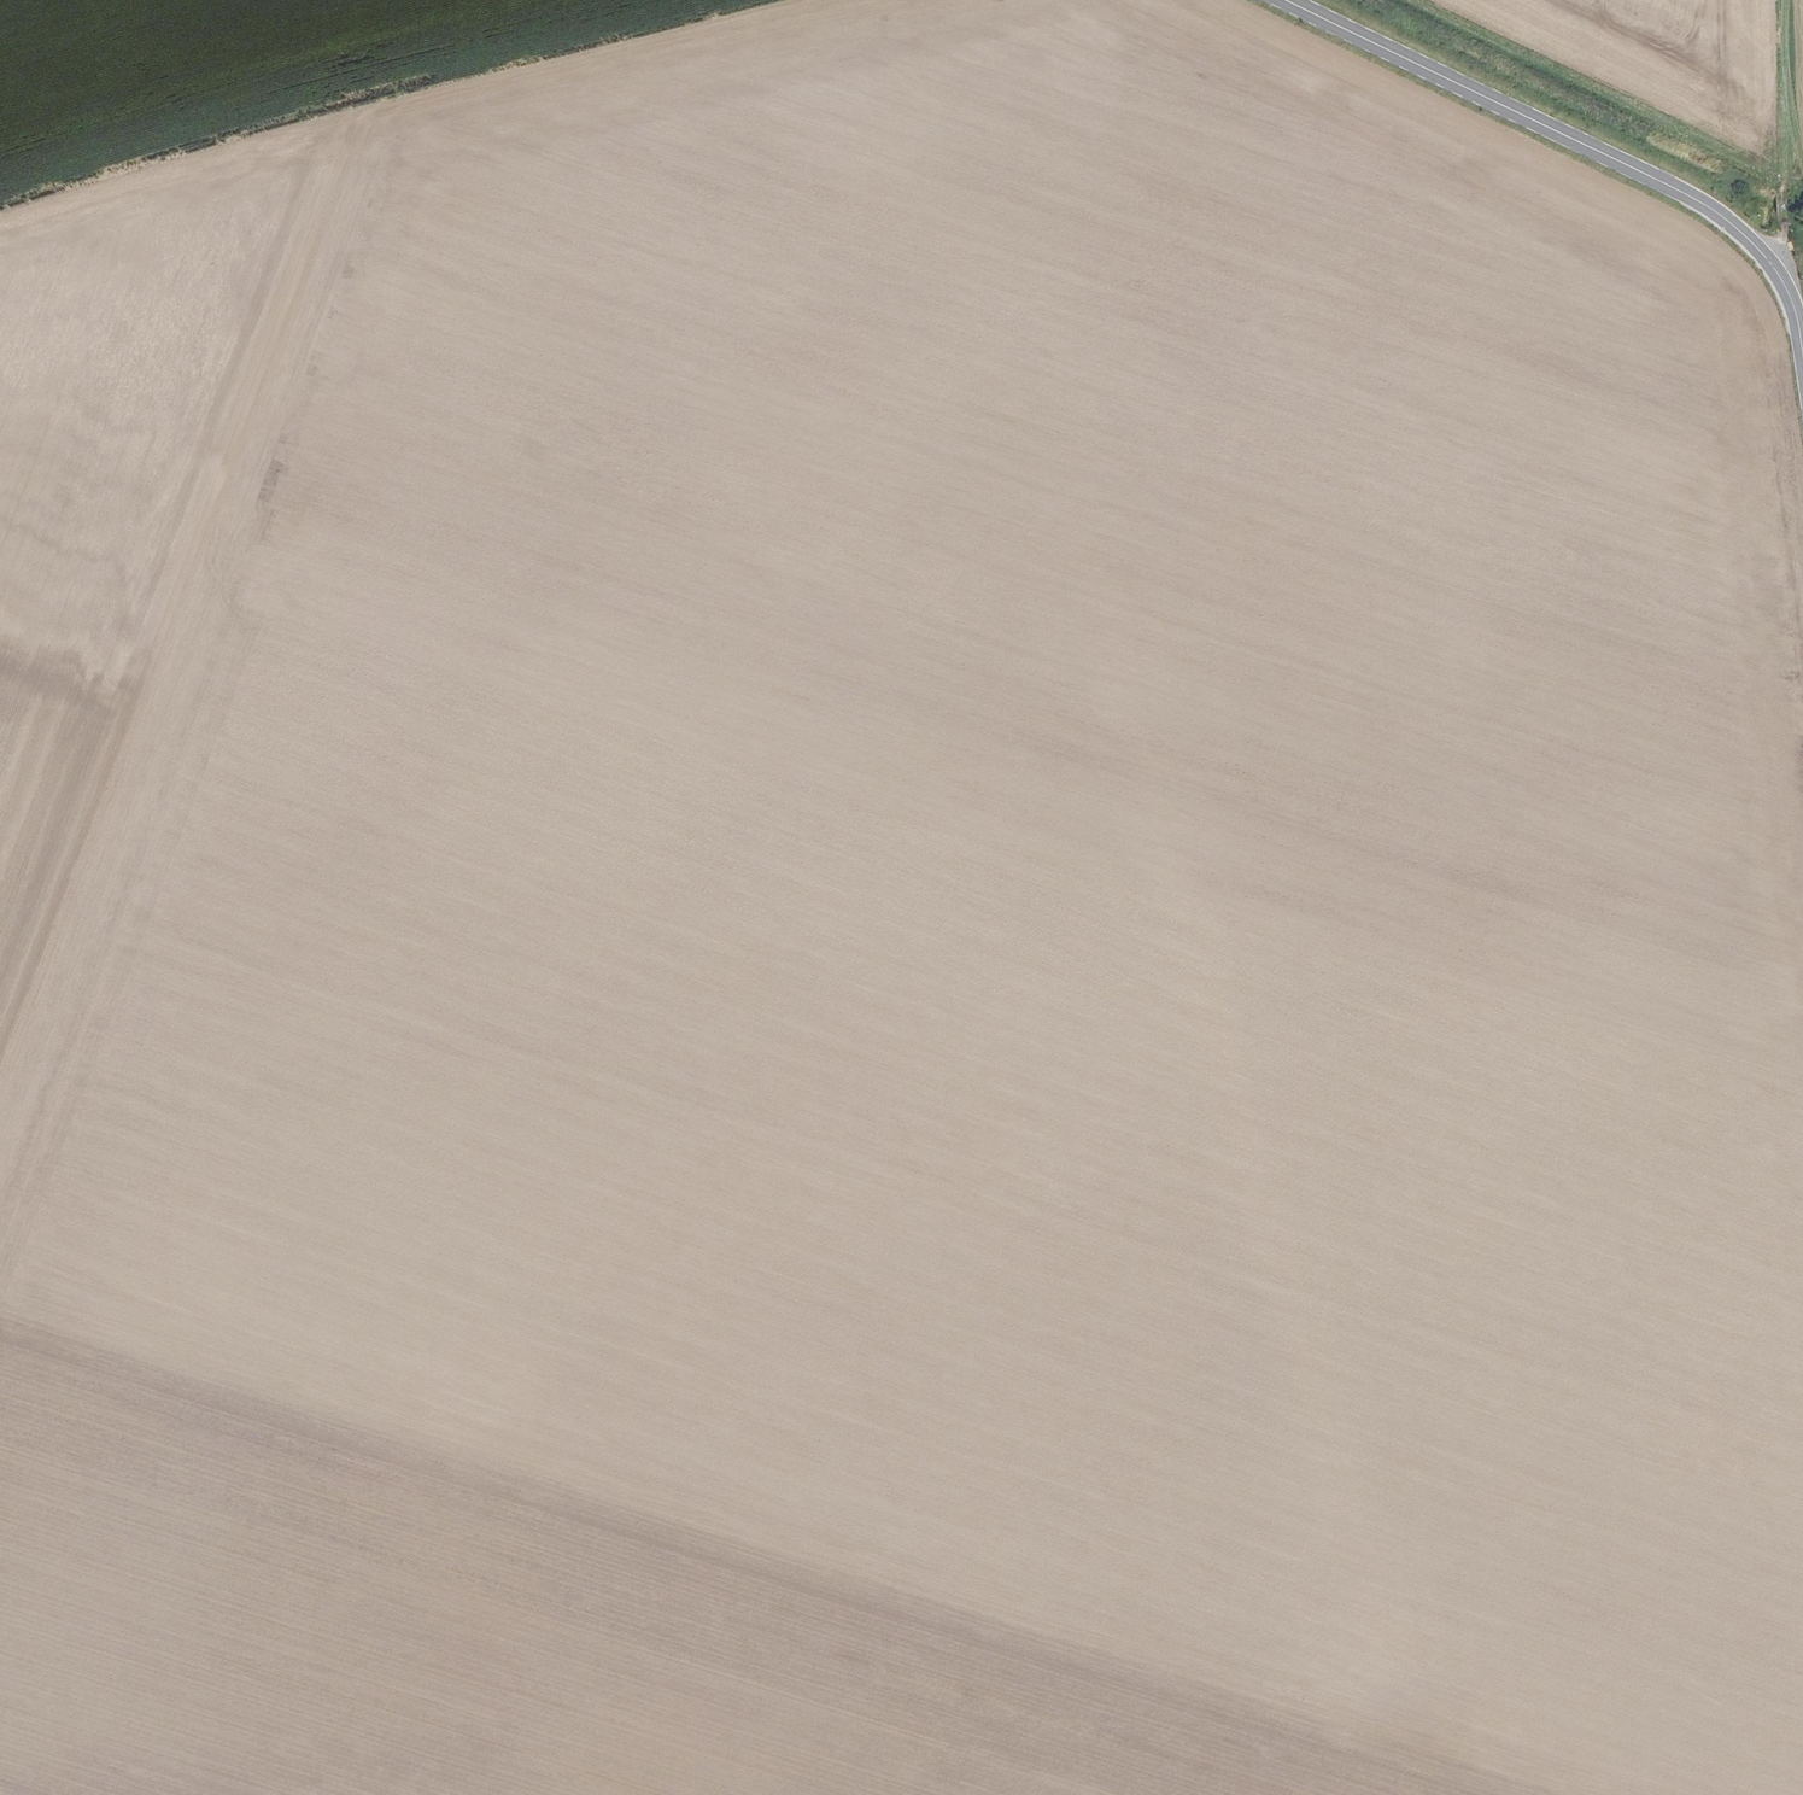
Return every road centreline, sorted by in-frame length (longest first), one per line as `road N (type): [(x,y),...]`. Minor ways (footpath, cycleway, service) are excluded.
road 1 (tertiary): [(1802,353),(1785,284),(1719,214),(1287,0)]
road 2 (track): [(1781,237),(1783,0)]

